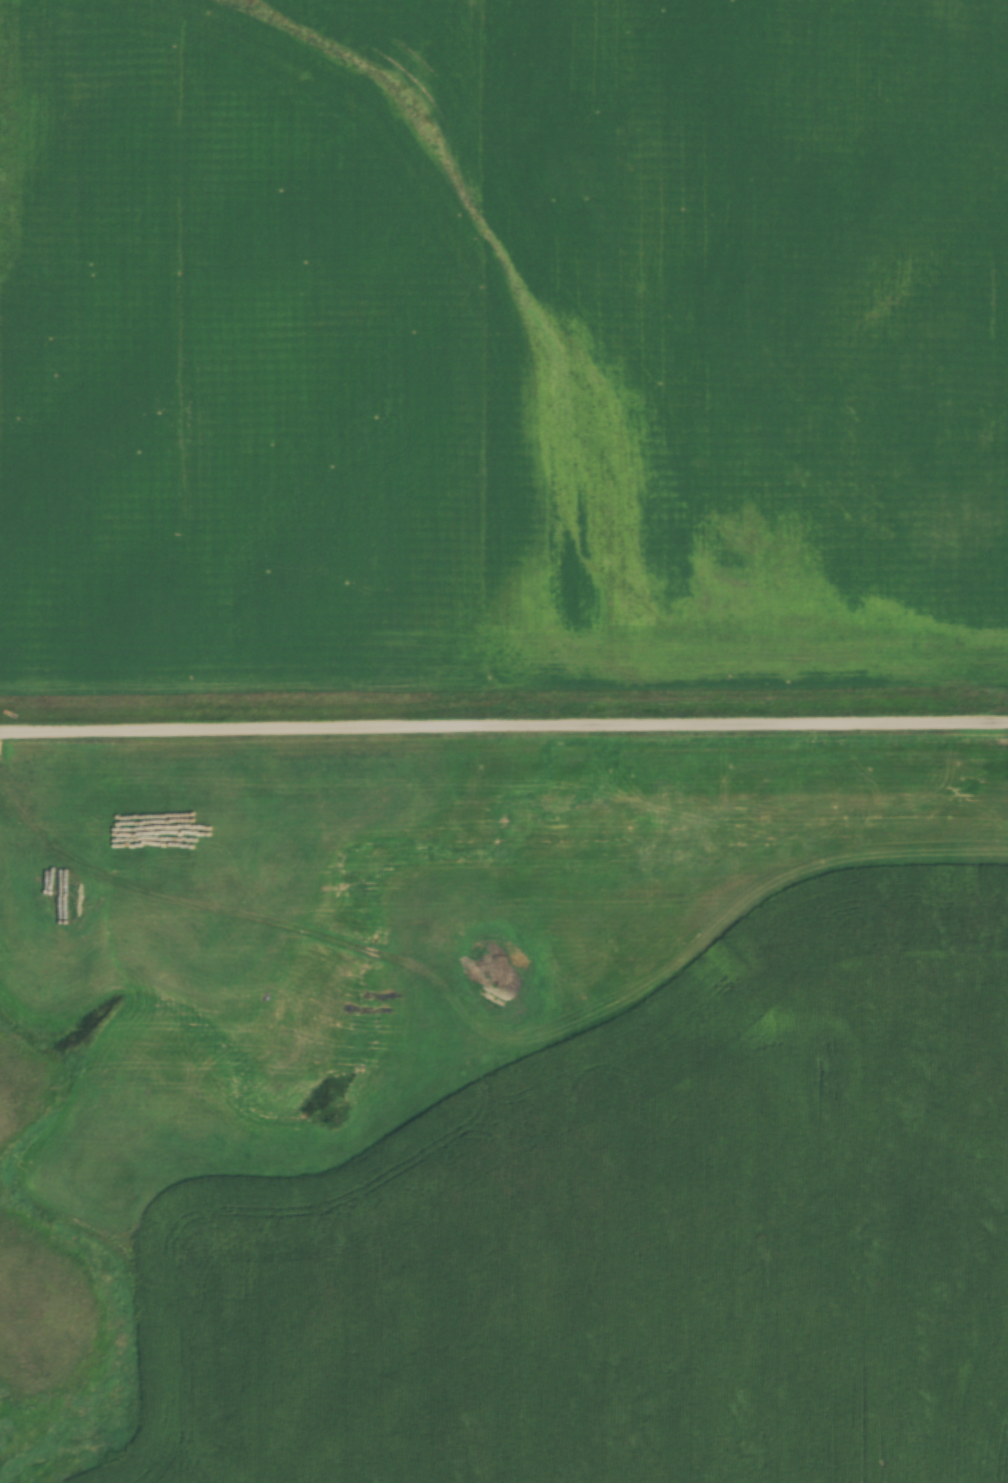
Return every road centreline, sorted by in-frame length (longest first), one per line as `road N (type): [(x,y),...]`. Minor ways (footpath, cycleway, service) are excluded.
road 1 (residential): [(0,730),(1007,718)]

